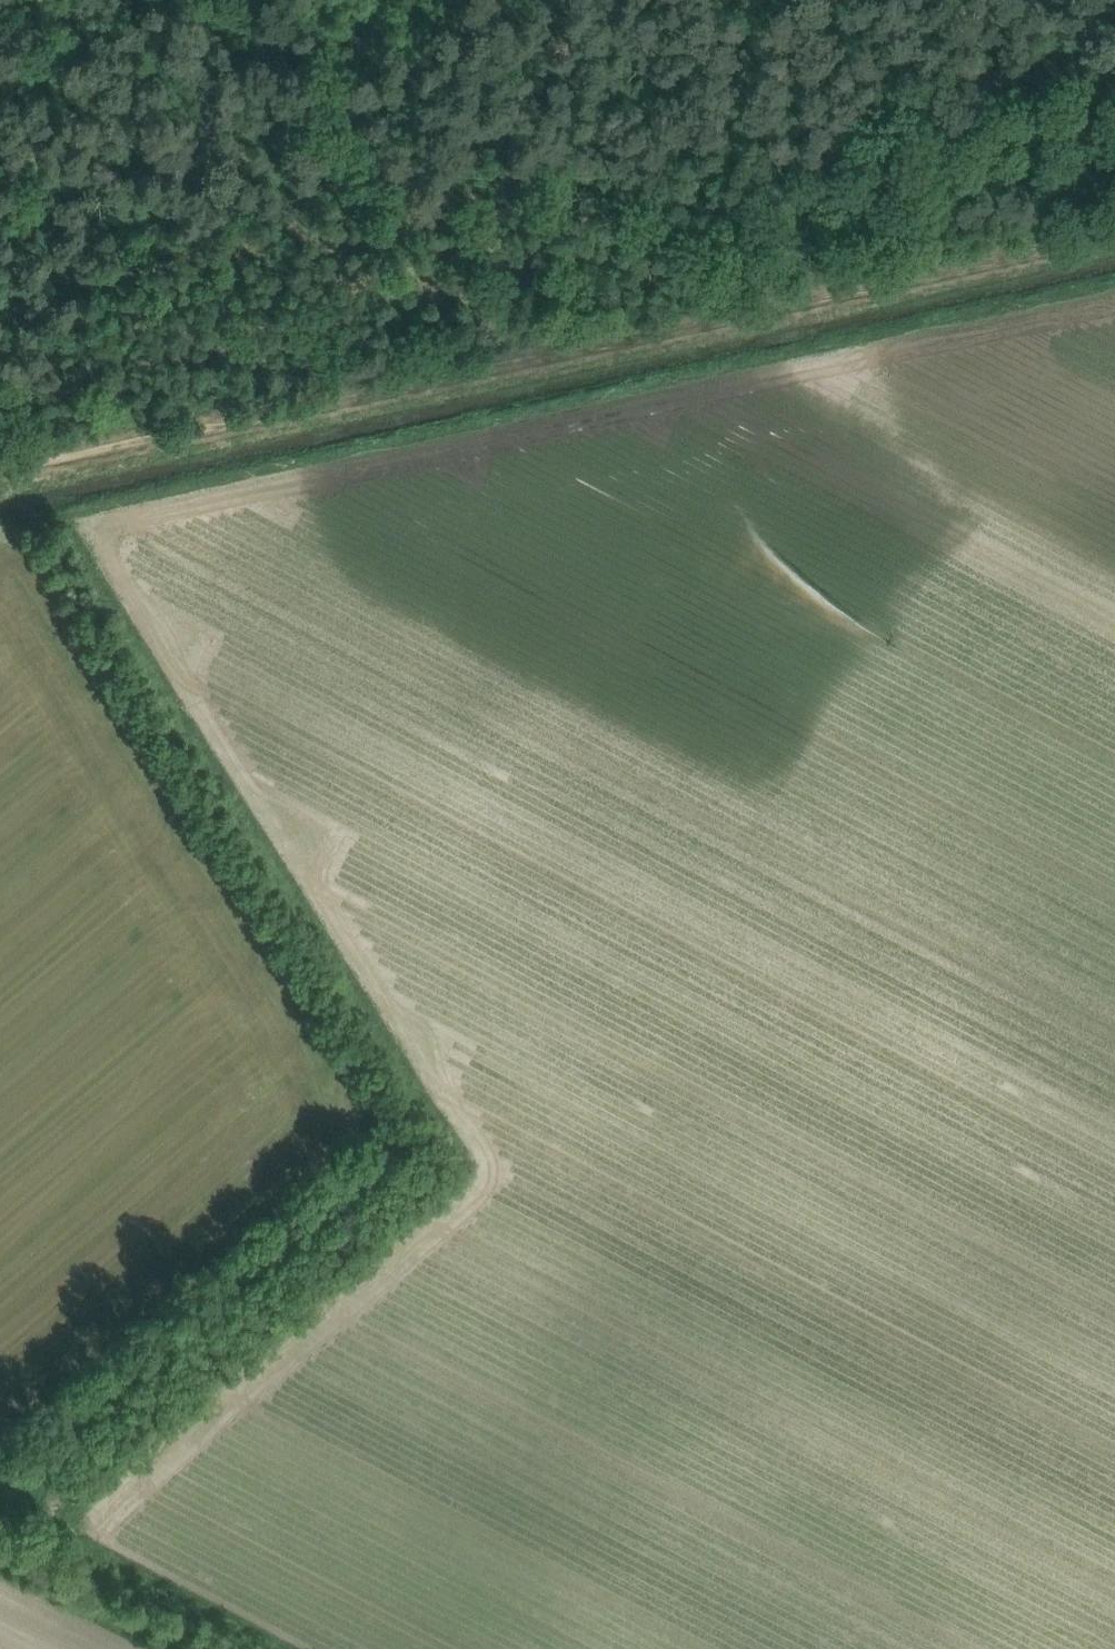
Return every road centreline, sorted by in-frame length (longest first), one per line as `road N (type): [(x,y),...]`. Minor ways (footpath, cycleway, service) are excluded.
road 1 (track): [(0,454),(26,463),(128,449),(1114,237)]

